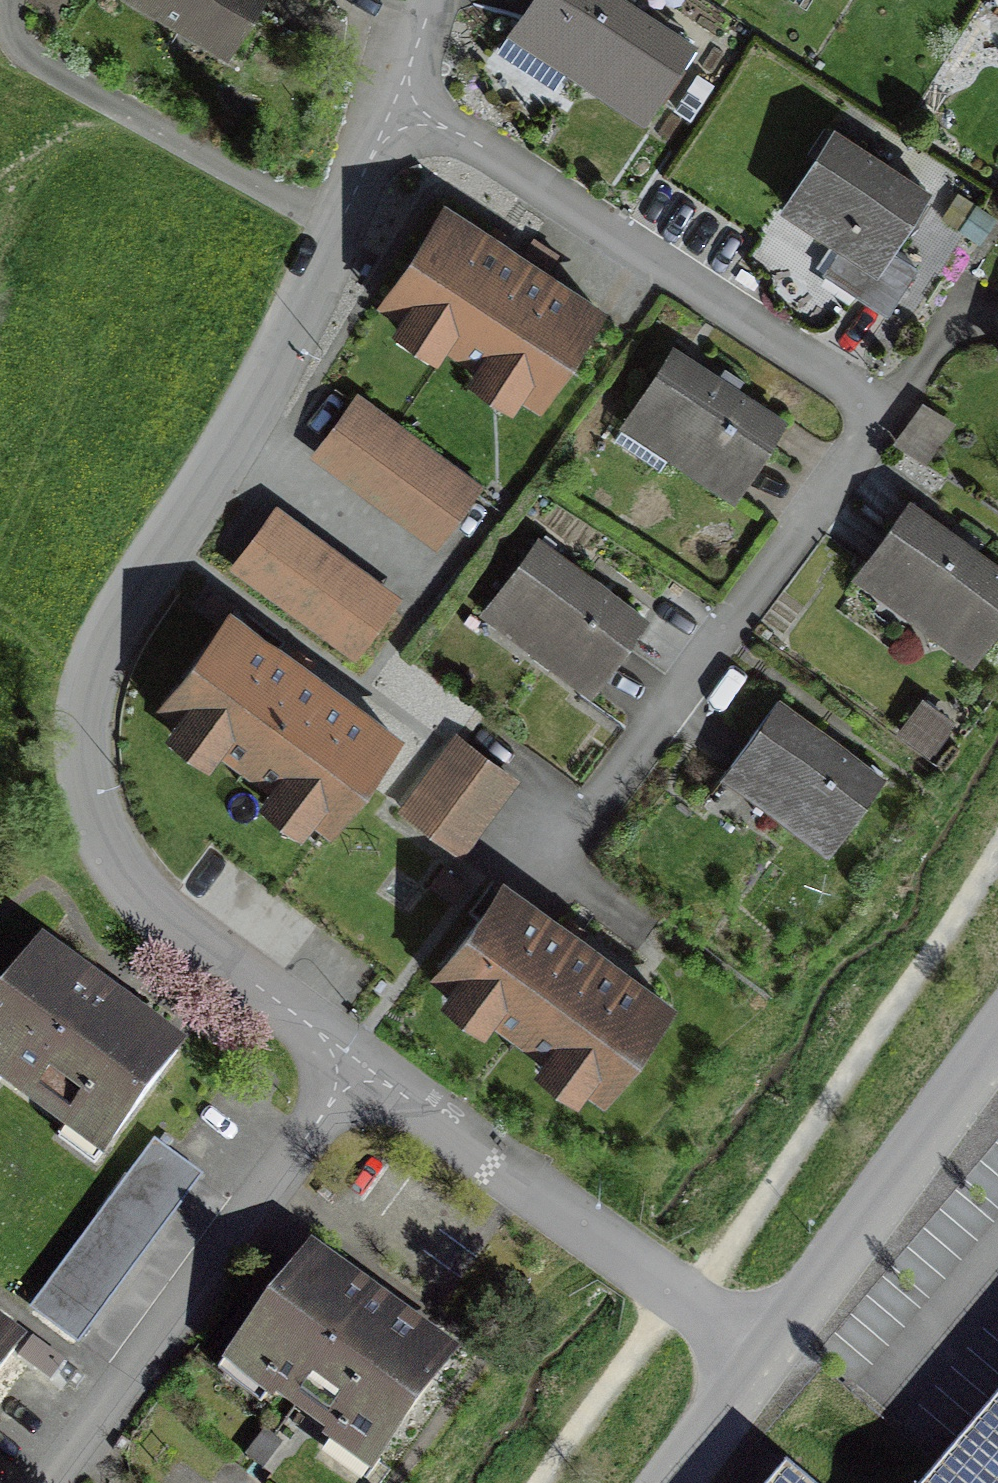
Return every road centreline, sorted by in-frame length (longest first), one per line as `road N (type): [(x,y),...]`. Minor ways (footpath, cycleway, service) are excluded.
road 1 (residential): [(391,109),(875,417),(577,858)]
road 2 (residential): [(342,236),(109,638),(77,754),(95,855),(166,943),(334,1072)]
road 3 (residential): [(334,1072),(24,1482)]
road 4 (residential): [(334,1072),(757,1358)]
road 5 (residential): [(757,1358),(997,1040)]
road 6 (residential): [(342,236),(56,57)]
road 7 (residential): [(667,1482),(757,1358)]
road 8 (residential): [(391,109),(342,236)]

